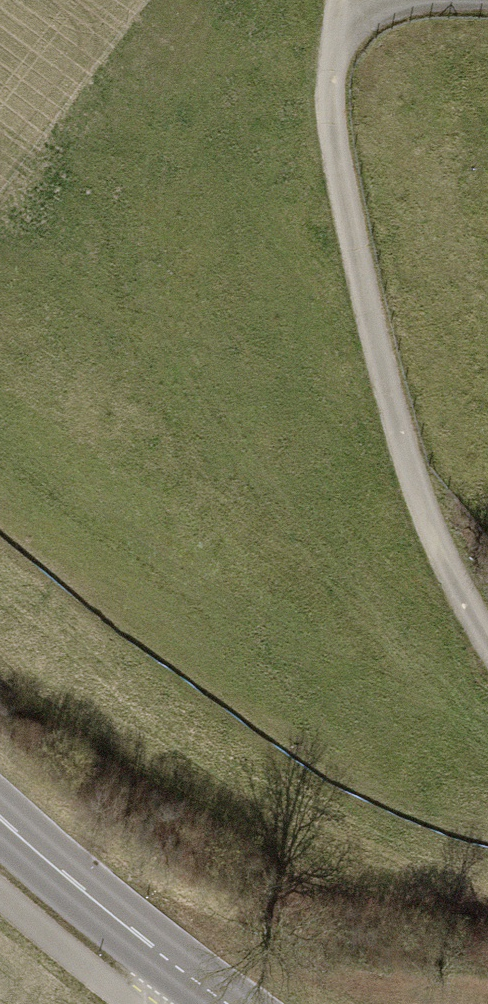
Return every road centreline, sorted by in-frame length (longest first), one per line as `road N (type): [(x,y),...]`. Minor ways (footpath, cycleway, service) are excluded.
road 1 (track): [(348,0),(337,156),(426,512),(487,631)]
road 2 (tertiary): [(0,813),(232,1003)]
road 3 (track): [(487,10),(347,5)]

